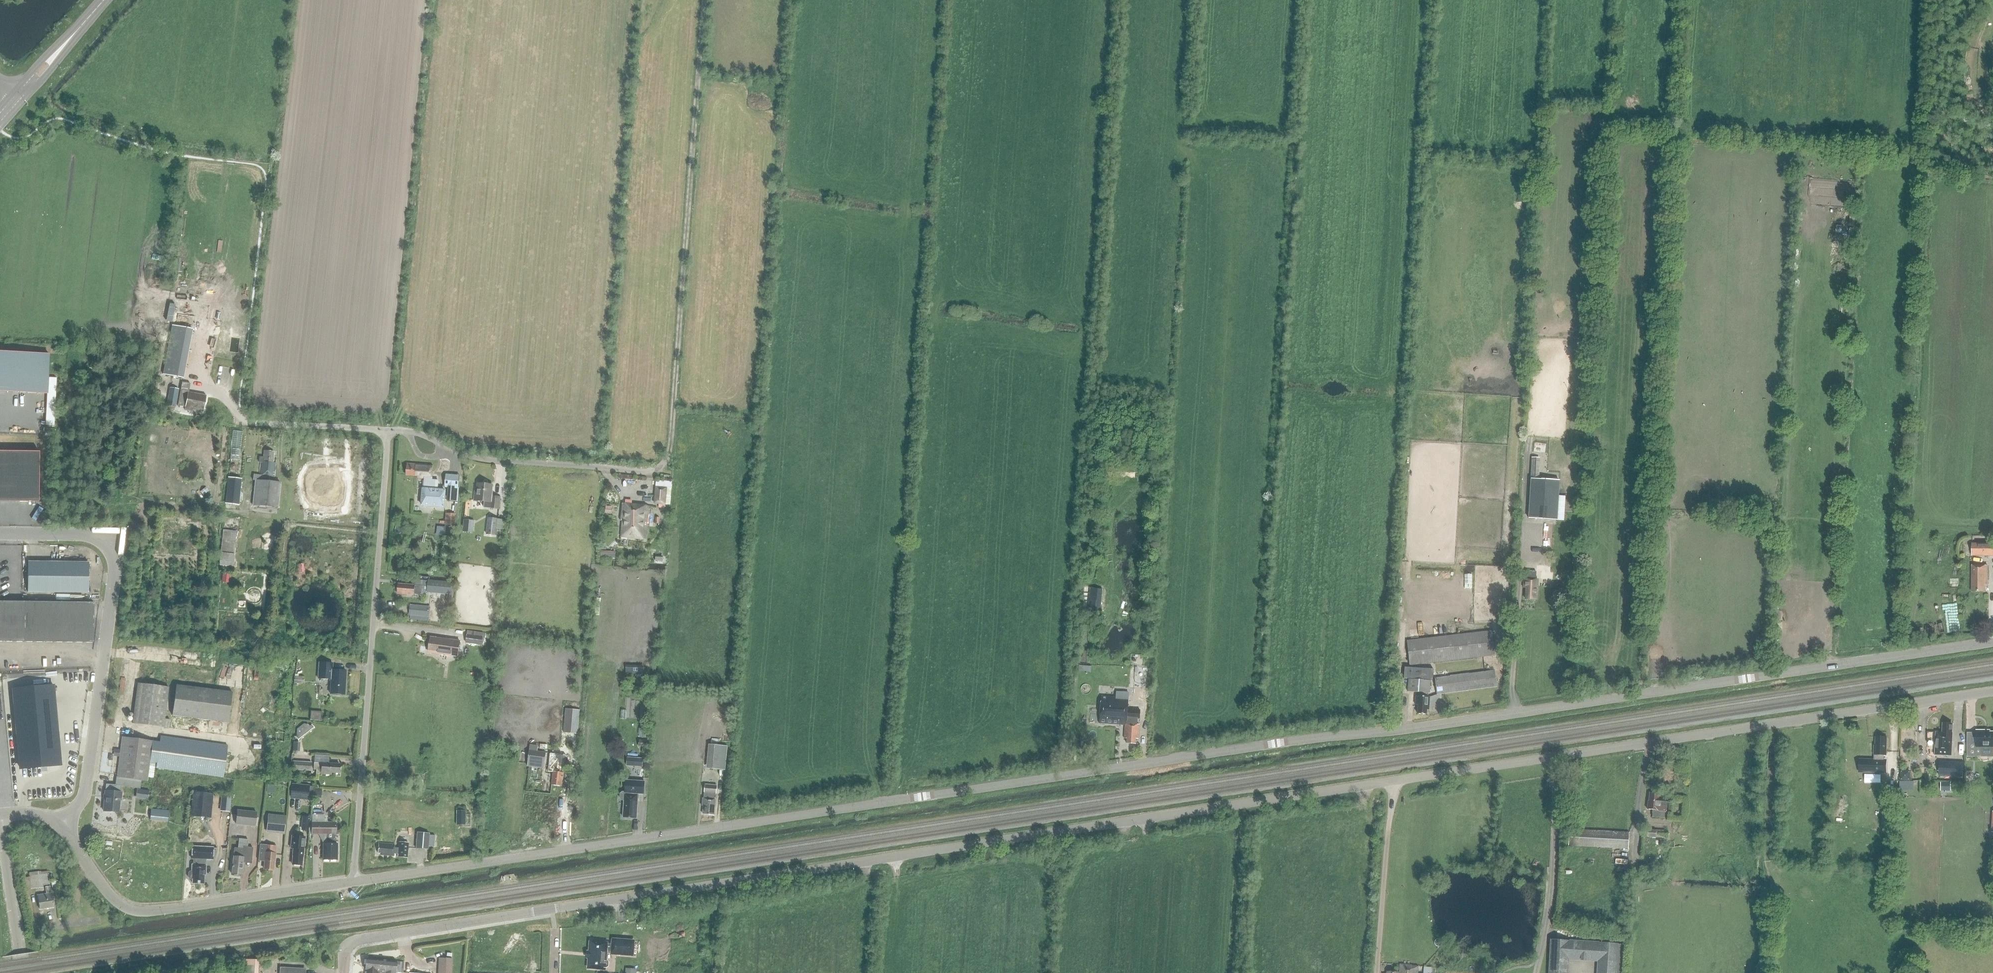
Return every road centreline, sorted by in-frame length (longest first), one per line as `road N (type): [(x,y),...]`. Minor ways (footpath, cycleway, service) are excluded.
road 1 (unclassified): [(354,882),(1992,643)]
road 2 (unclassified): [(551,909),(1992,692)]
road 3 (track): [(653,472),(670,454),(705,0)]
road 4 (residential): [(354,882),(387,430)]
road 5 (unclassified): [(0,534),(98,536),(115,567),(84,799),(63,826)]
road 6 (residential): [(387,430),(498,461),(653,472)]
road 7 (unclassified): [(343,972),(345,948),(361,939),(551,909)]
road 8 (track): [(1396,781),(1377,972)]
road 9 (residential): [(387,430),(249,422),(237,409),(240,382)]
road 10 (unclassified): [(177,909),(354,882)]
road 11 (unclassified): [(177,909),(138,912),(119,903),(63,826)]
road 12 (tertiary): [(21,972),(0,835)]

